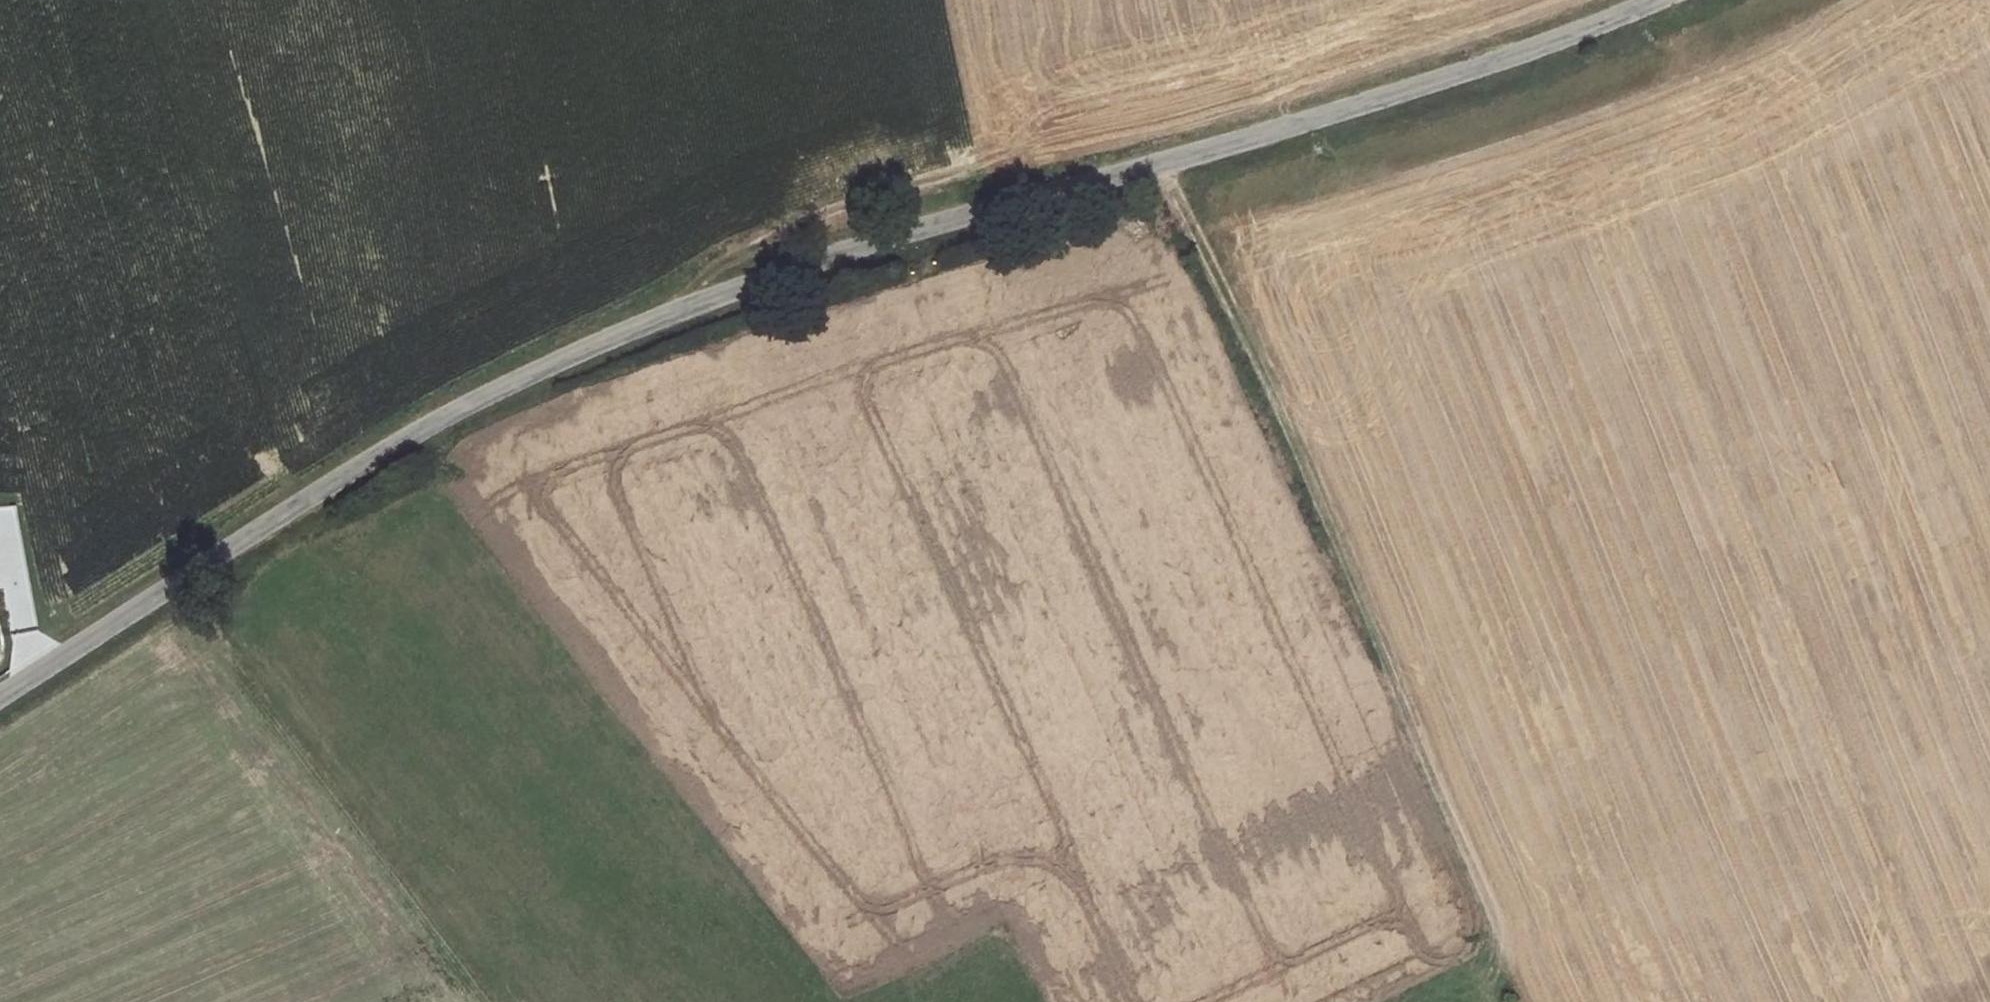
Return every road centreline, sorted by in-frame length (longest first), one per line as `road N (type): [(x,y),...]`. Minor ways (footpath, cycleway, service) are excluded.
road 1 (unclassified): [(0,698),(434,422),(693,304),(970,209),(1577,30),(1649,0)]
road 2 (track): [(1139,163),(1198,246),(1372,624)]

